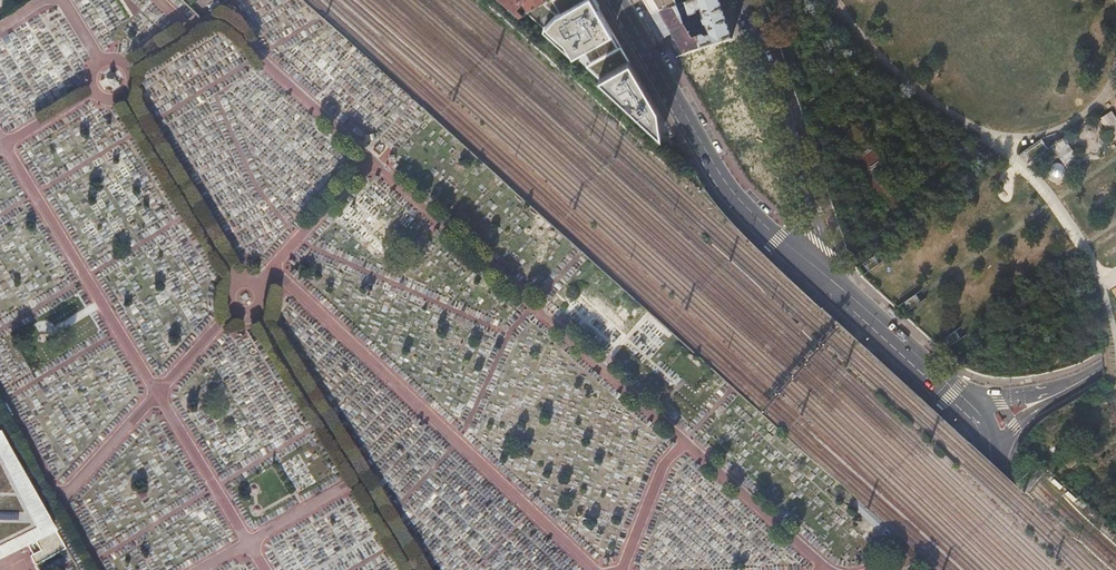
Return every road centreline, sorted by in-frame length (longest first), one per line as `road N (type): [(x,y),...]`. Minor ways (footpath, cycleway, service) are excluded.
road 1 (secondary): [(618,0),(729,189),(834,290)]
road 2 (residential): [(739,0),(834,290)]
road 3 (secondary): [(834,290),(953,394)]
road 4 (residential): [(1101,368),(1024,395),(953,394)]
road 5 (residential): [(1004,439),(1101,368)]

